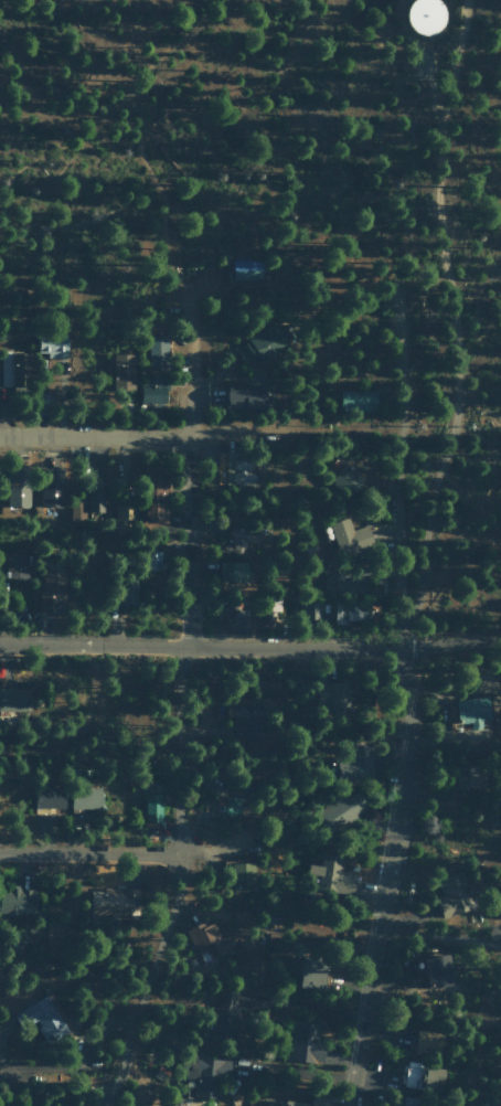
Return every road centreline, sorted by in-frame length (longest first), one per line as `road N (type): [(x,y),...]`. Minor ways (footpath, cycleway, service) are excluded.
road 1 (residential): [(350,1105),(407,646),(399,400)]
road 2 (residential): [(407,646),(422,603),(428,506),(462,396),(444,206),(452,99)]
road 3 (residential): [(116,1067),(180,886),(183,647)]
road 4 (residential): [(407,646),(0,647)]
road 5 (residential): [(183,647),(194,327)]
road 6 (residential): [(258,430),(0,431)]
road 7 (residential): [(0,856),(182,855)]
road 8 (track): [(394,412),(258,430)]

